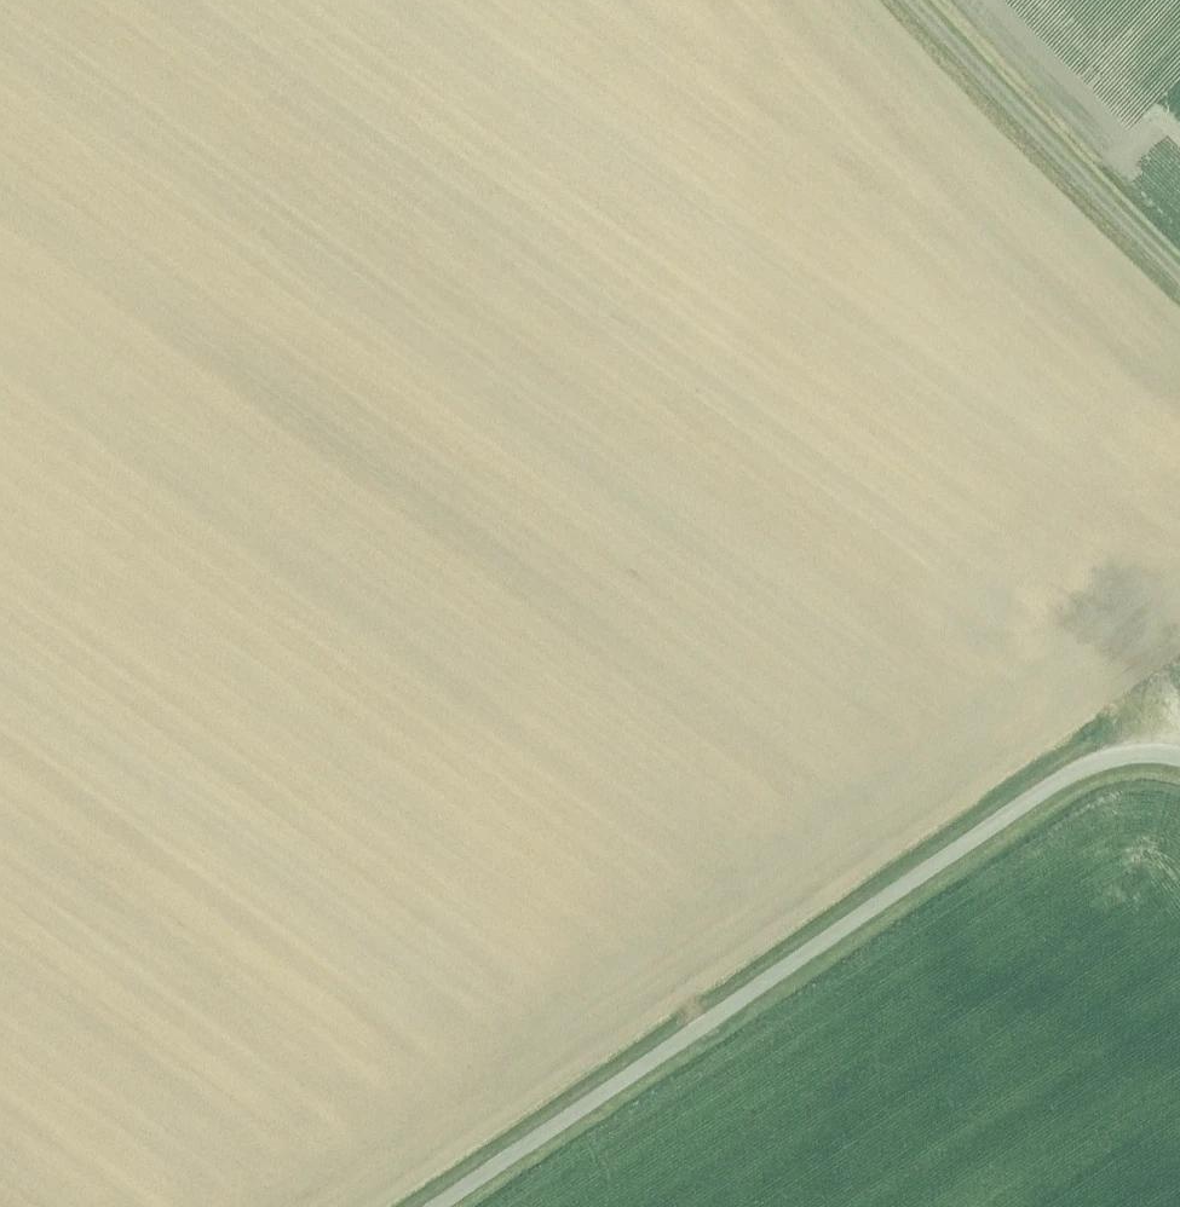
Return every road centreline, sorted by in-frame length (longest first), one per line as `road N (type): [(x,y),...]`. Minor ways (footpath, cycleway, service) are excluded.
road 1 (unclassified): [(1179,755),(1135,752),(1075,772),(435,1206)]
road 2 (track): [(1179,263),(918,0)]

